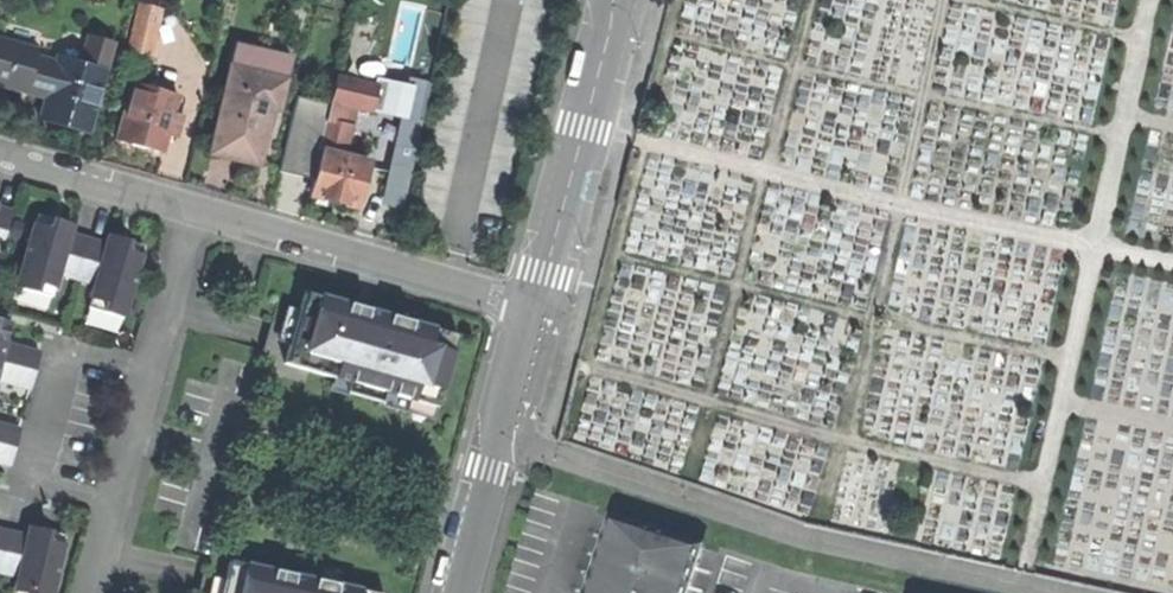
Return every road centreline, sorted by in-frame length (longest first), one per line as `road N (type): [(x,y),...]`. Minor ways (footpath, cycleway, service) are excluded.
road 1 (residential): [(94,592),(191,208)]
road 2 (residential): [(191,208),(531,309)]
road 3 (residential): [(531,309),(618,0)]
road 4 (residential): [(458,592),(531,309)]
road 5 (residential): [(0,153),(191,208)]

